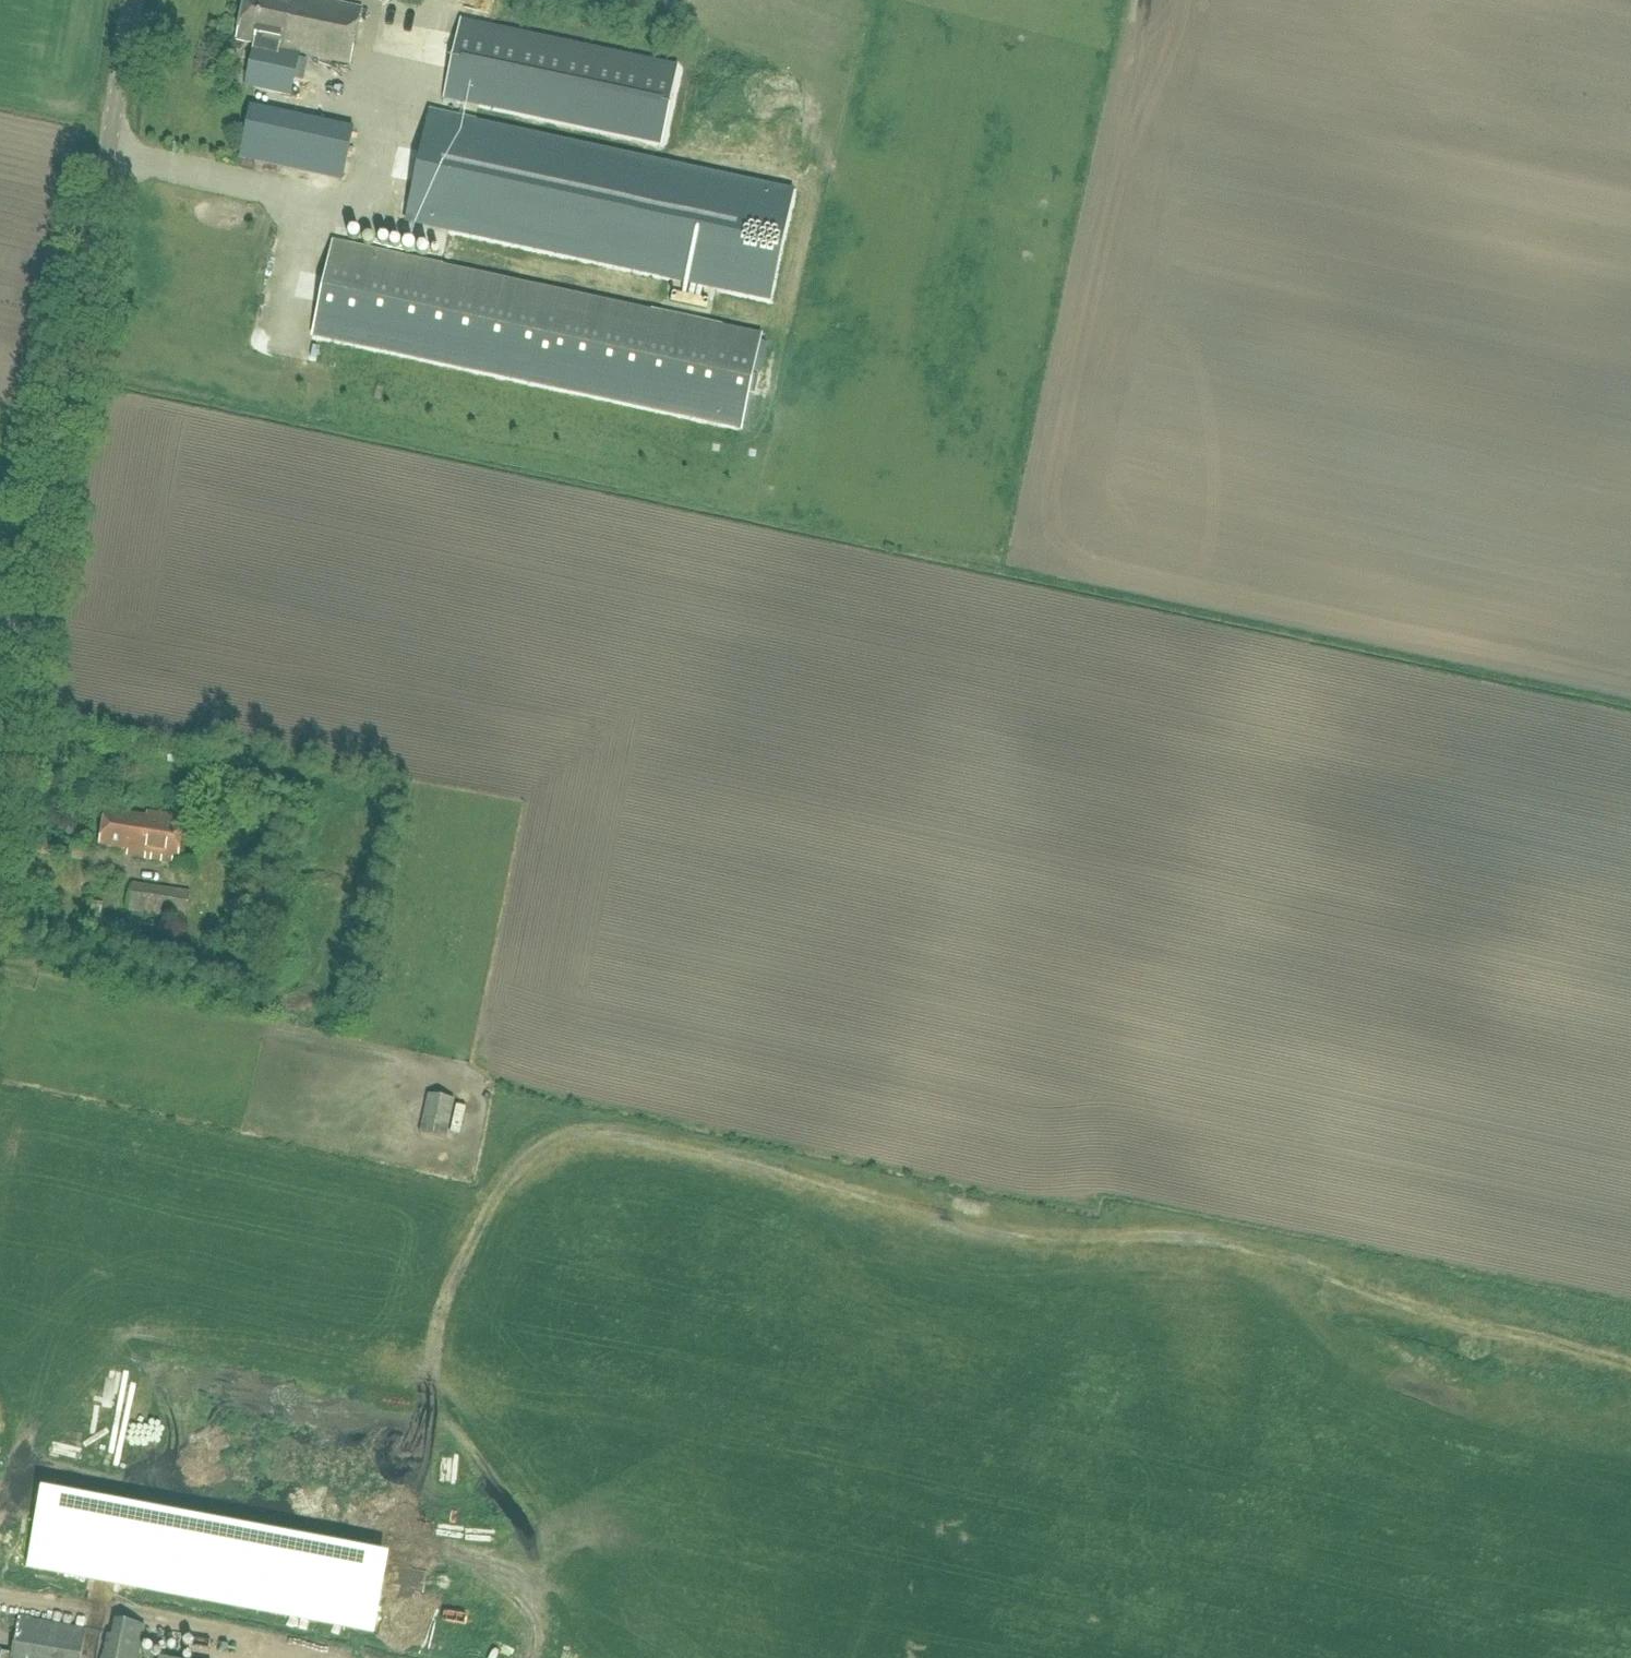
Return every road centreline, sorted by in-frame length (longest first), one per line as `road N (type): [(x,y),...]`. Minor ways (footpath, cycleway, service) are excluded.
road 1 (unclassified): [(0,806),(136,0)]

